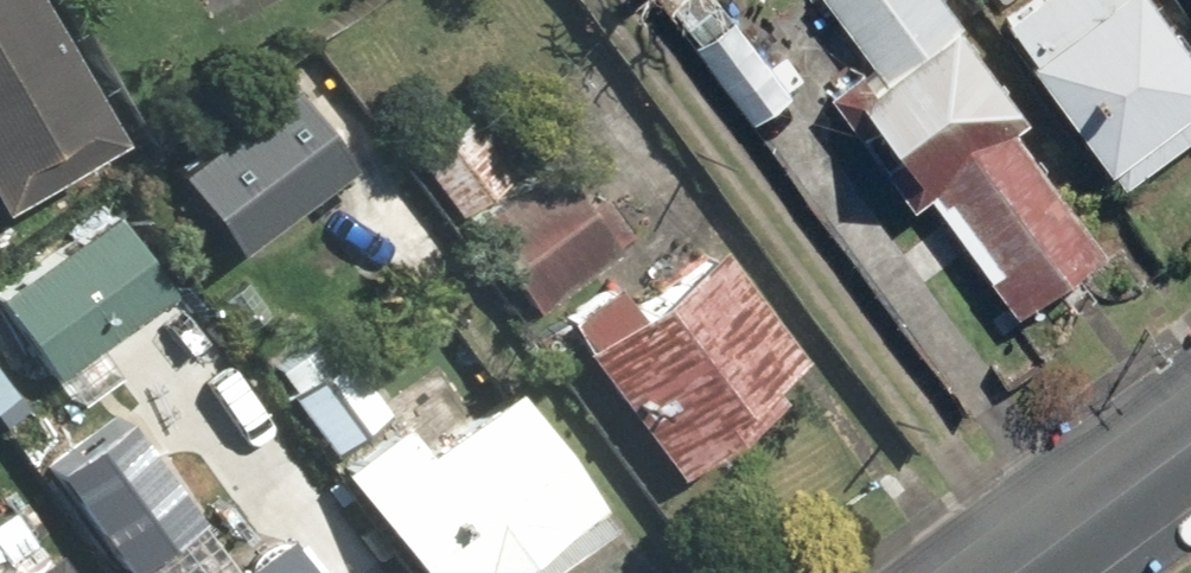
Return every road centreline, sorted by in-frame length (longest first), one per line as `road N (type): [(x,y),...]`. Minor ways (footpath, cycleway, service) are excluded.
road 1 (unclassified): [(1003,572),(1190,439)]

